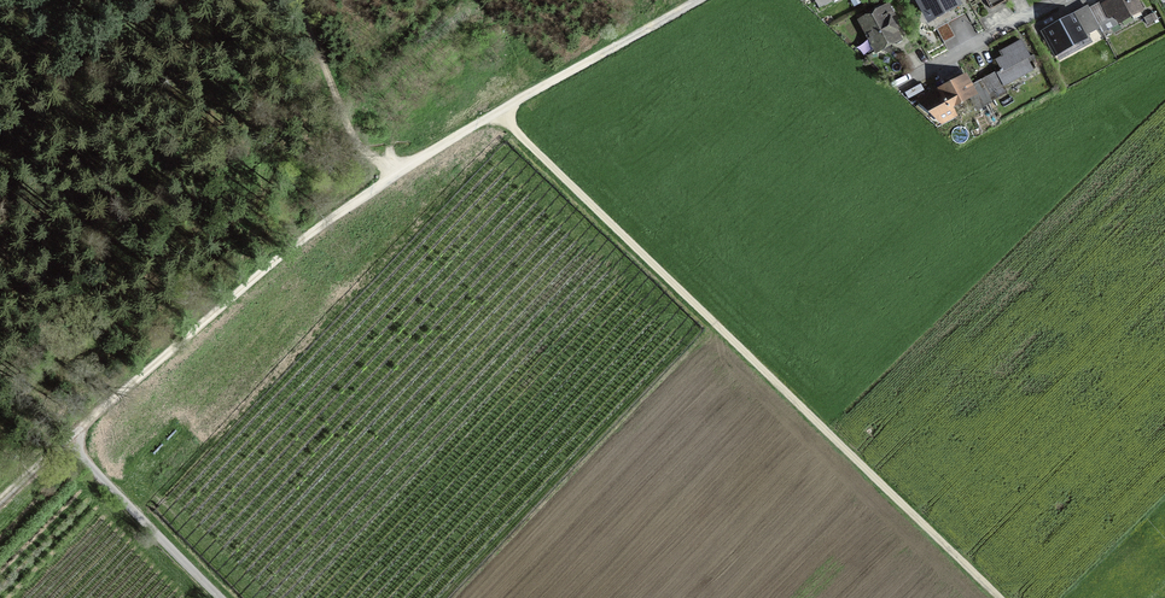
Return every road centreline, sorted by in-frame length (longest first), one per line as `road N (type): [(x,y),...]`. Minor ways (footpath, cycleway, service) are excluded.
road 1 (track): [(702,0),(390,175),(0,498)]
road 2 (track): [(496,115),(997,597)]
road 3 (unclassified): [(67,439),(221,597)]
road 4 (track): [(301,0),(354,135),(390,175)]
road 5 (residential): [(893,88),(1054,0)]

